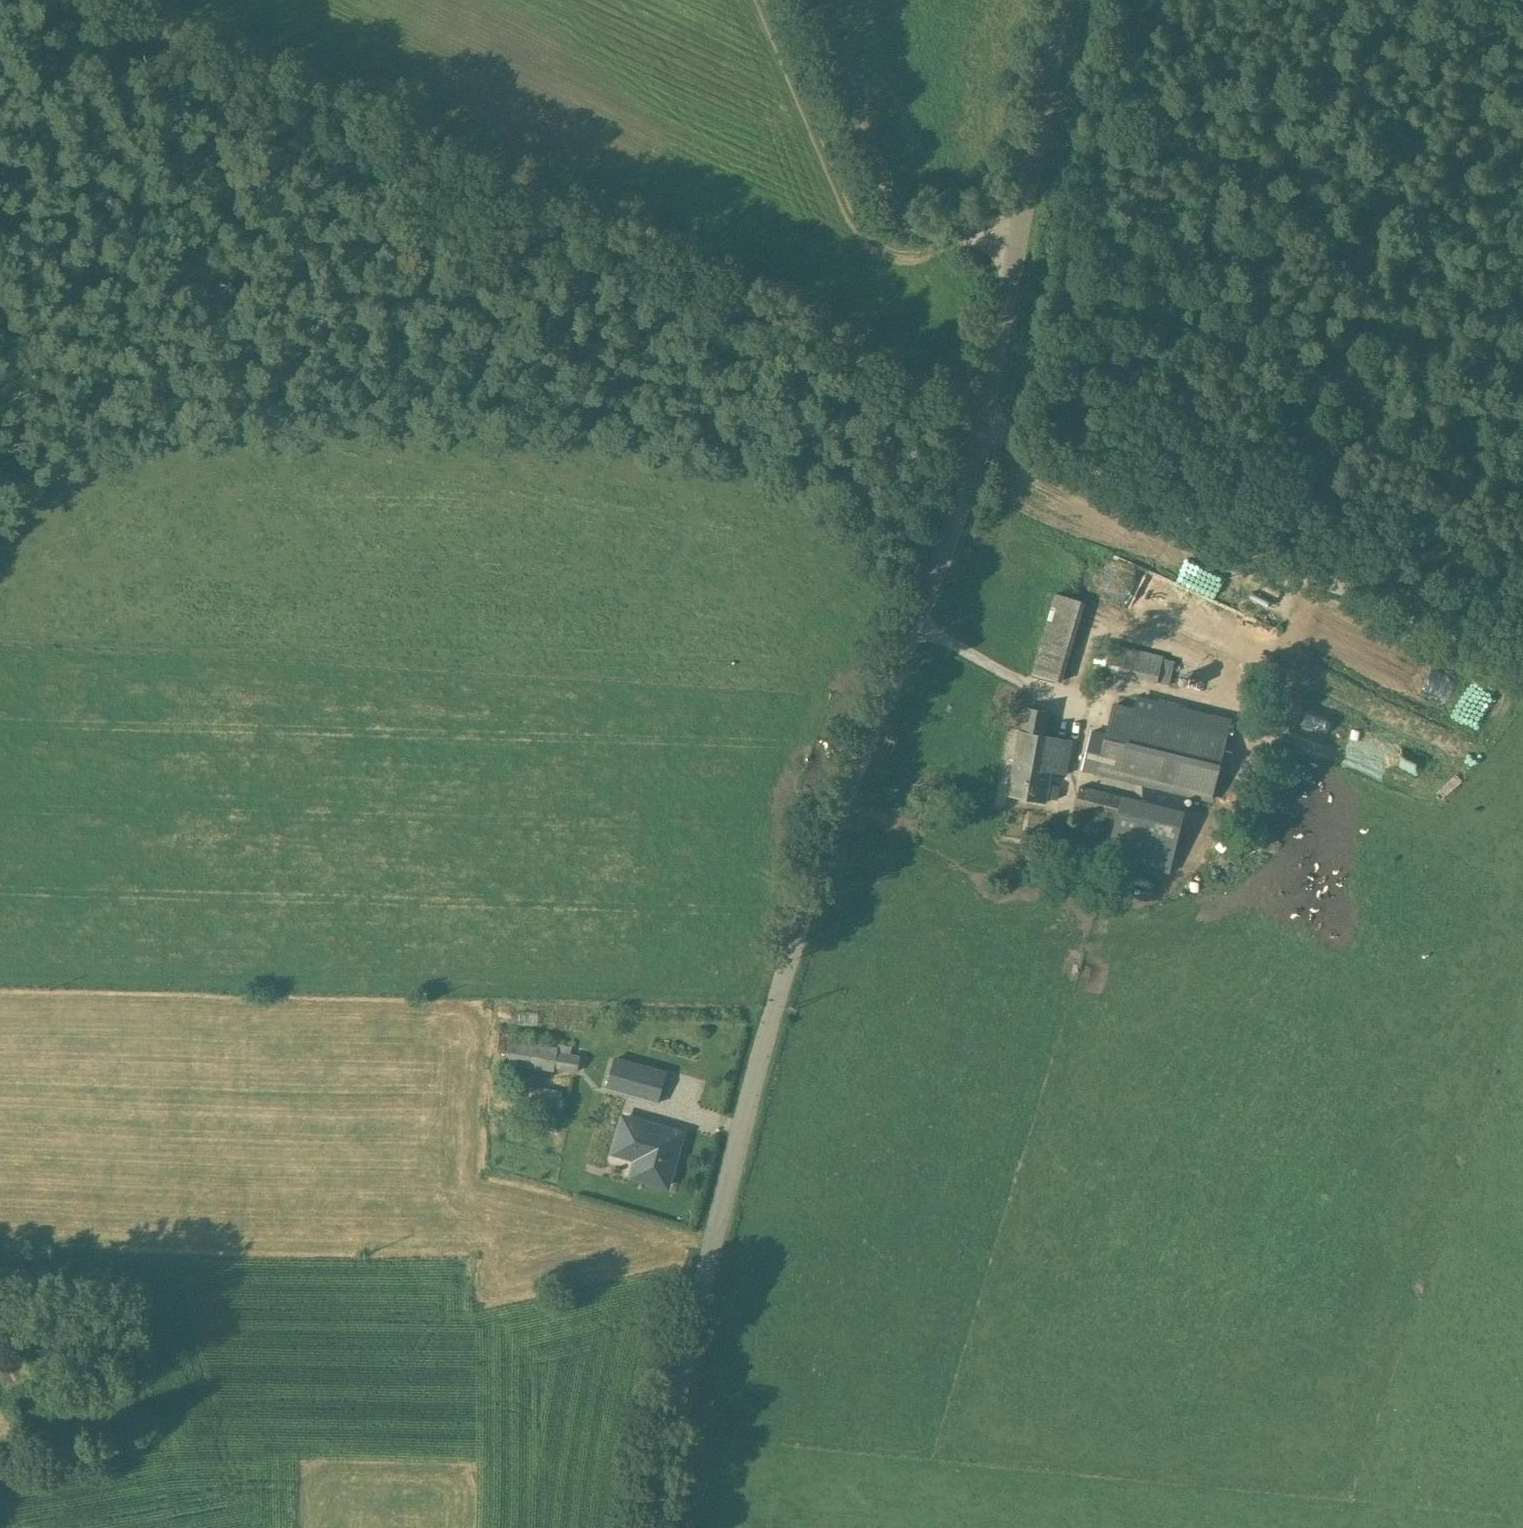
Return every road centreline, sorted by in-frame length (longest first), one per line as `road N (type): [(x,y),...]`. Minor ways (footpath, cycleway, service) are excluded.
road 1 (unclassified): [(651,1527),(667,1412),(801,922),(942,558),(985,417)]
road 2 (unclassified): [(985,417),(94,0)]
road 3 (unclassified): [(1522,671),(985,417)]
road 4 (unclassified): [(985,417),(1065,0)]

